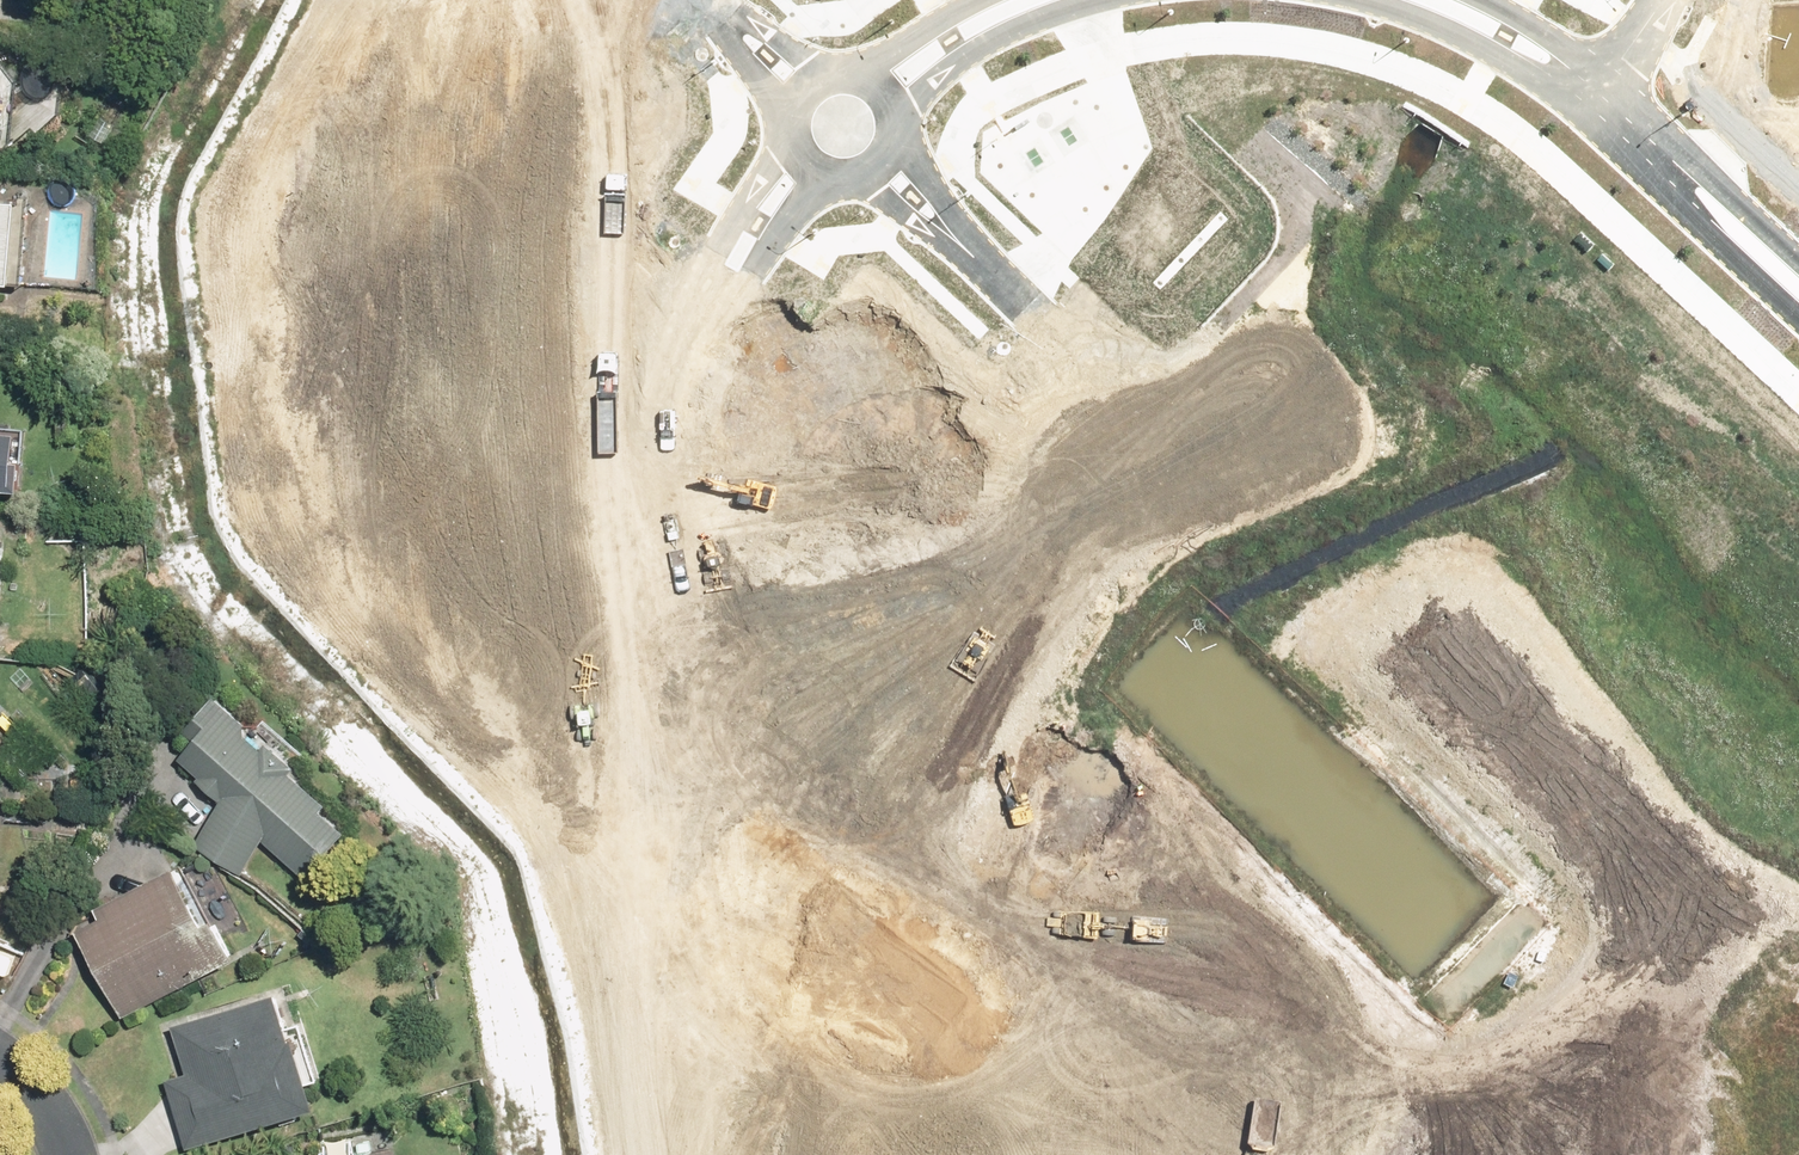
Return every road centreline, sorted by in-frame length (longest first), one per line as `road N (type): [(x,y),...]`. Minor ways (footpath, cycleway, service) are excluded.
road 1 (residential): [(881,164),(1534,804),(1620,935),(1653,1039),(1672,1154)]
road 2 (residential): [(677,435),(788,455),(1370,1009),(1392,1058),(1407,1154)]
road 3 (residential): [(720,1154),(629,544),(621,428)]
road 4 (residential): [(677,435),(680,511),(777,1154)]
road 5 (residential): [(621,428),(386,378),(419,181),(488,50),(527,0)]
road 6 (residential): [(621,428),(636,374),(788,136)]
road 7 (residential): [(837,180),(787,222),(754,274),(694,378),(677,435)]
road 8 (residential): [(1798,320),(1586,123)]
road 9 (residential): [(1586,123),(1495,55),(1361,0)]
road 10 (residential): [(1611,85),(1798,259)]
road 11 (residential): [(1096,0),(967,54),(895,111)]
road 12 (residential): [(1484,0),(1560,41),(1611,85)]
road 13 (residential): [(856,73),(977,0)]
road 14 (residential): [(701,0),(800,91)]

